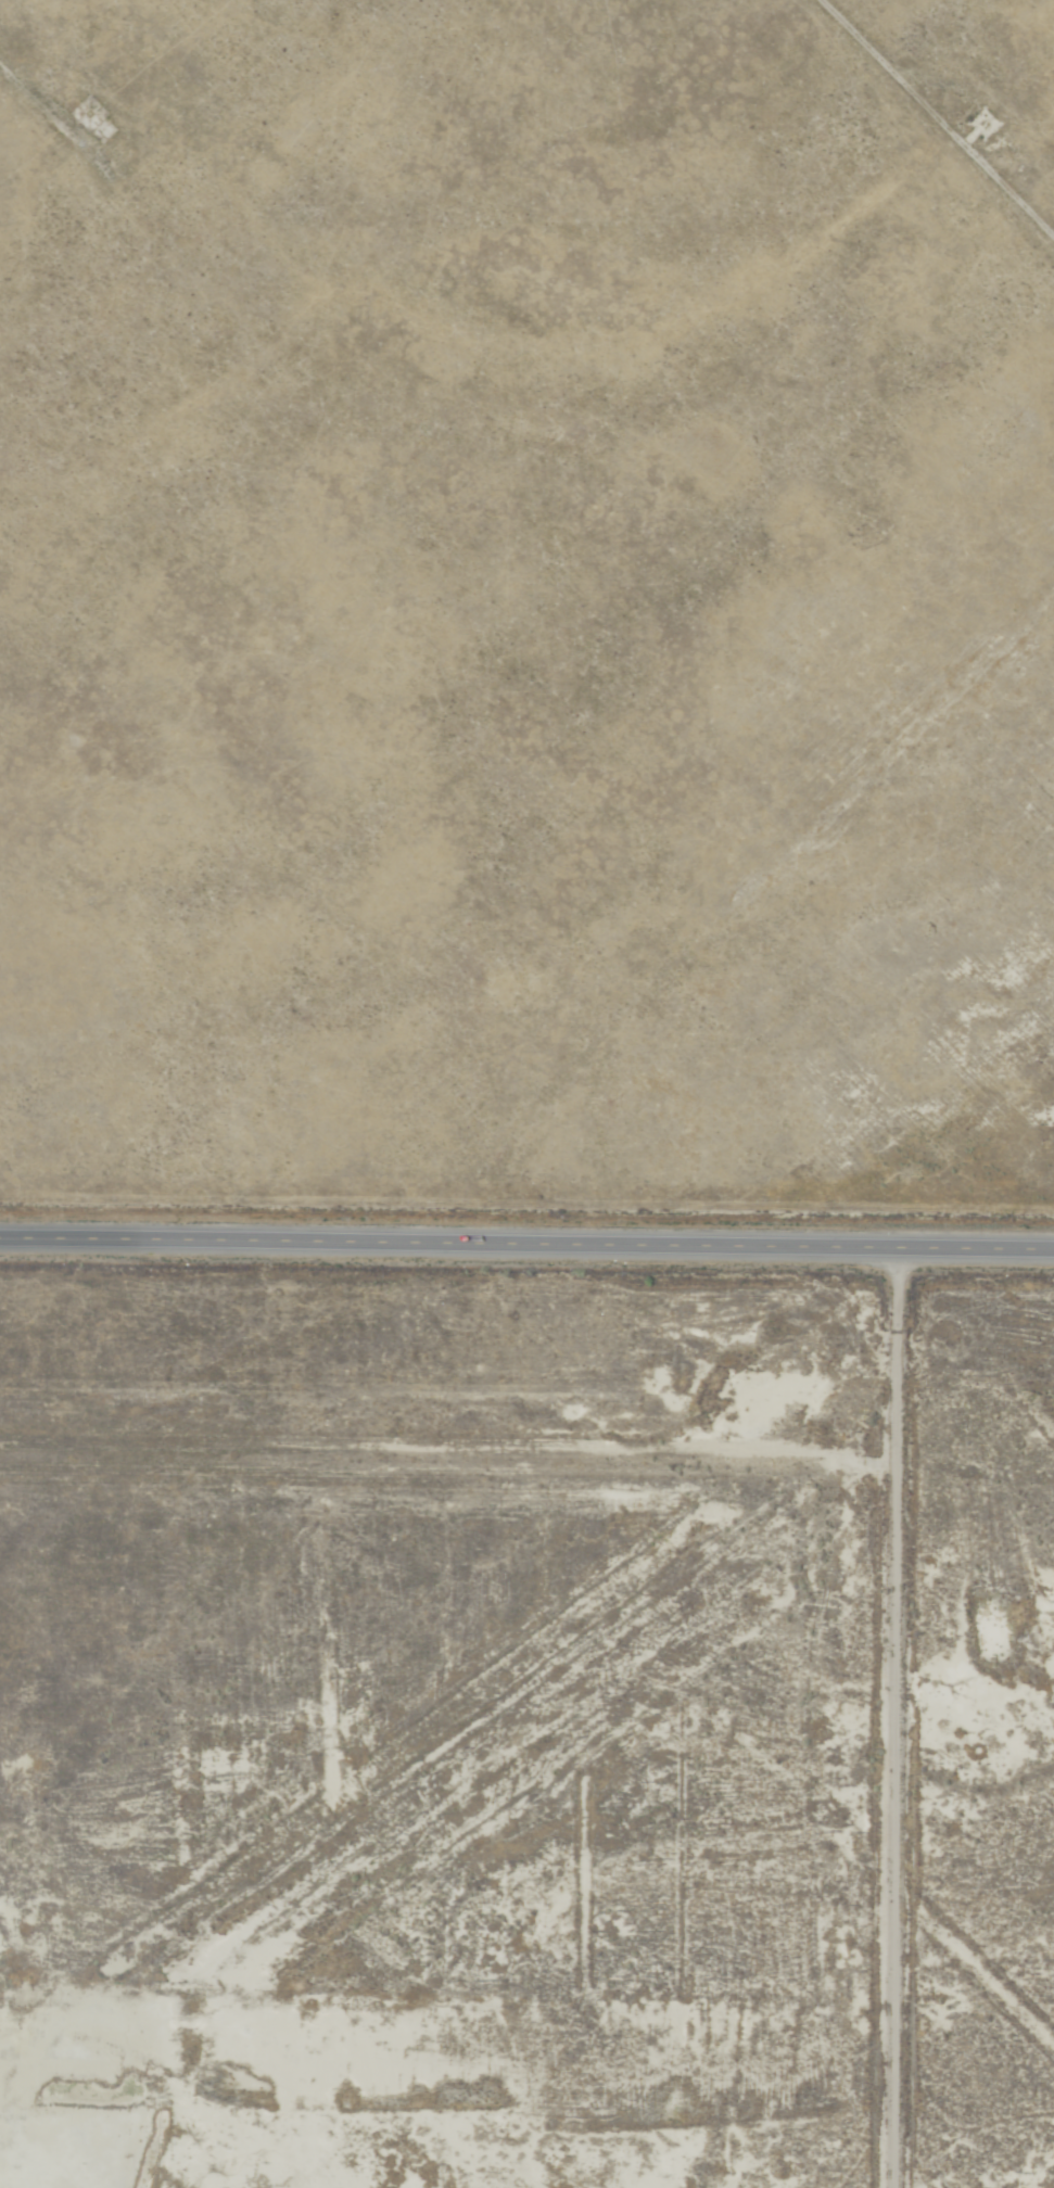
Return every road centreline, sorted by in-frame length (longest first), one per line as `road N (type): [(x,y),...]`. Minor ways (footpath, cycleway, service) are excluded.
road 1 (primary): [(0,1242),(1053,1250)]
road 2 (track): [(897,1249),(897,2187)]
road 3 (track): [(1053,242),(817,0)]

